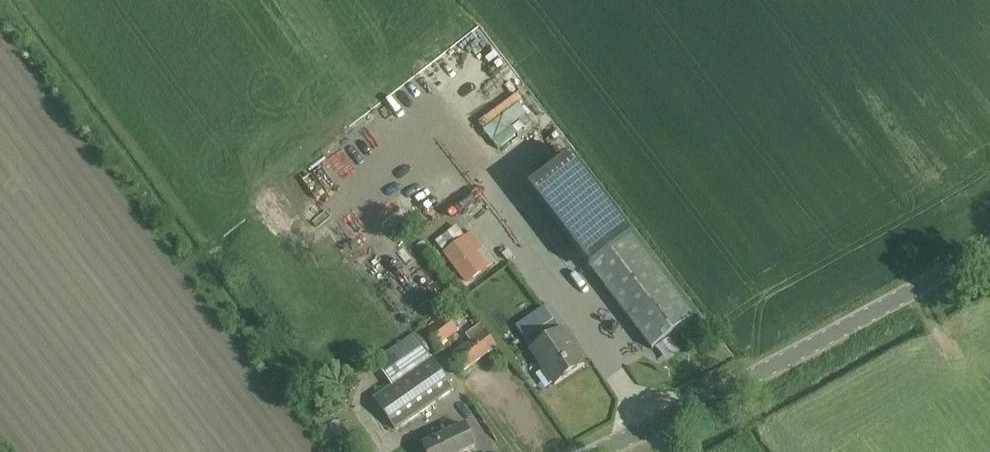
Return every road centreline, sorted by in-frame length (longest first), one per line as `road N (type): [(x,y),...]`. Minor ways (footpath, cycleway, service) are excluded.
road 1 (unclassified): [(589,451),(746,377),(989,240)]

